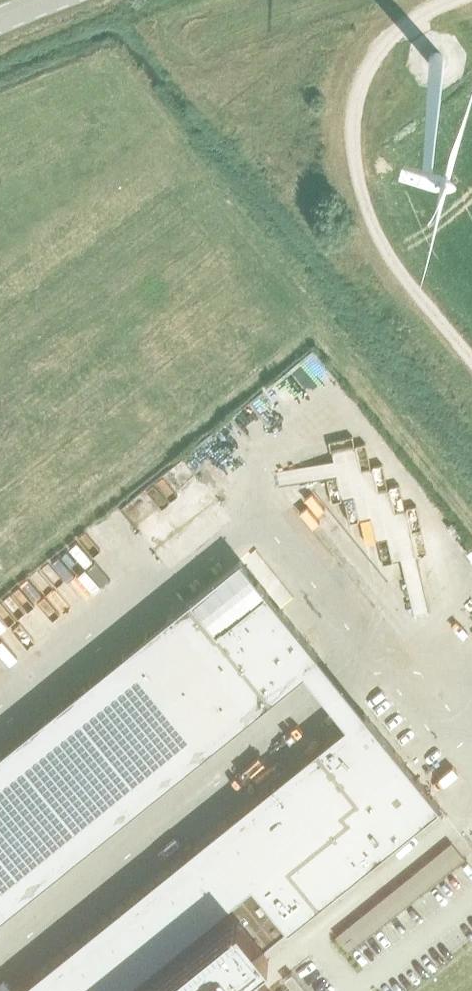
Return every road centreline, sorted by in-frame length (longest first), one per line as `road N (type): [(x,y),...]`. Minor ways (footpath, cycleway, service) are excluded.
road 1 (track): [(471,359),(400,271),(355,189),(347,140),(370,52),(442,0)]

